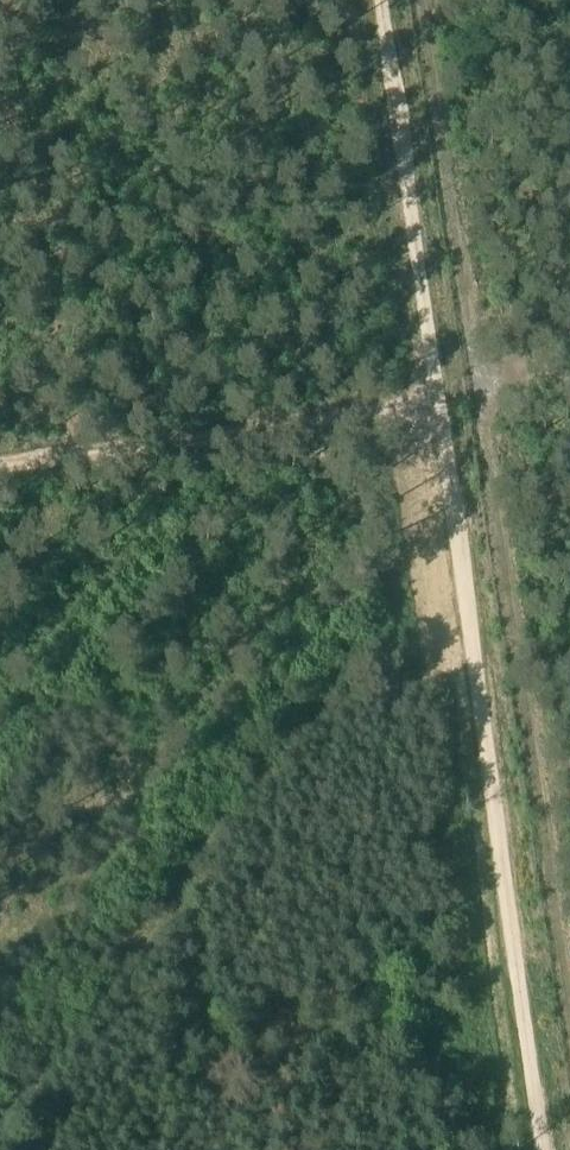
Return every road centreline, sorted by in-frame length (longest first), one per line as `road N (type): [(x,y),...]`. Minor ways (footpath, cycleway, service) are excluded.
road 1 (track): [(386,0),(445,397),(526,1149)]
road 2 (track): [(470,667),(299,730),(225,798),(0,1099)]
road 3 (track): [(445,397),(0,466)]

